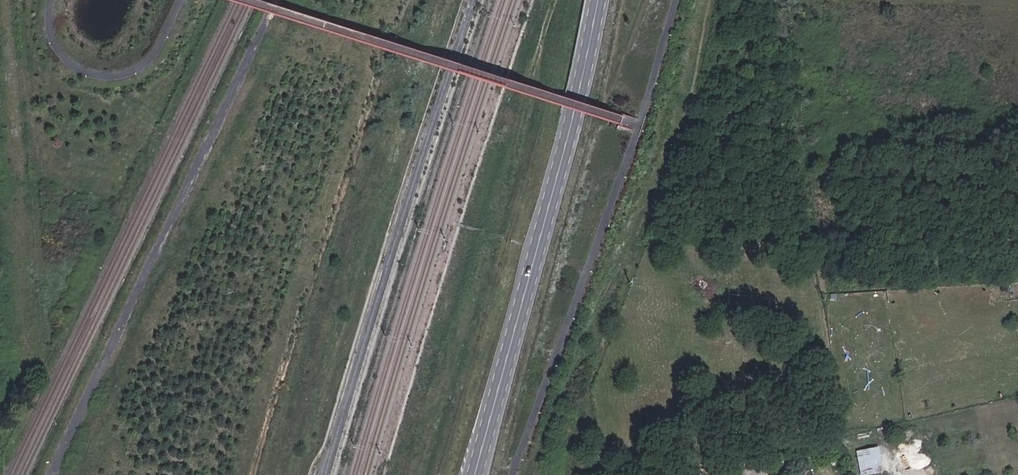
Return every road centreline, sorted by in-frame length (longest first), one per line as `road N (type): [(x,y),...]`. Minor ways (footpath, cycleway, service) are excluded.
road 1 (tertiary): [(475,474),(597,0)]

